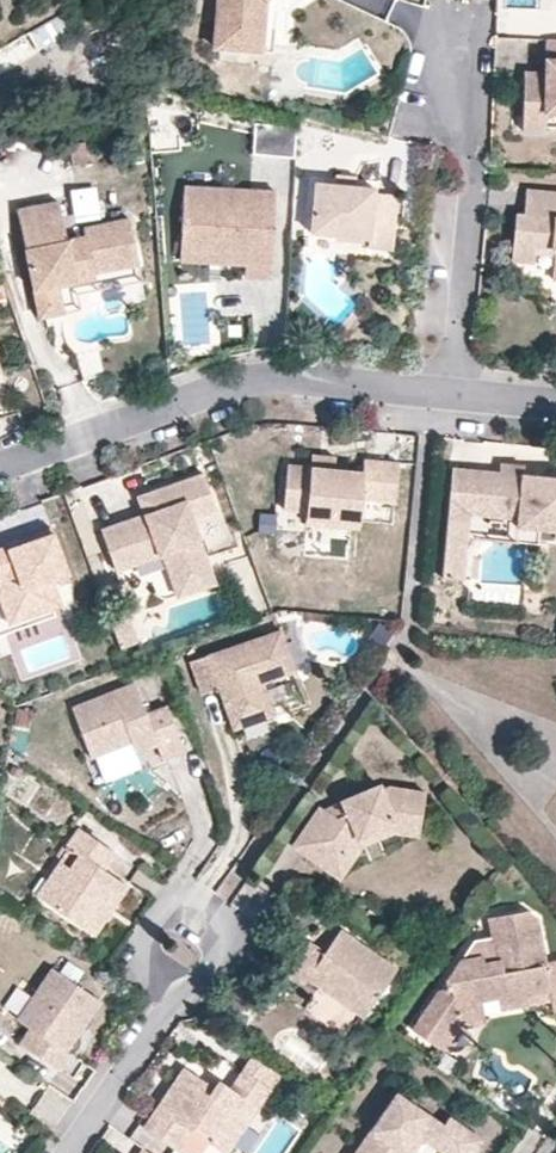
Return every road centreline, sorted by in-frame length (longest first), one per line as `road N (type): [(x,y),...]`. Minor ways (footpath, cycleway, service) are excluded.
road 1 (residential): [(451,399),(272,381),(0,470)]
road 2 (residential): [(459,51),(474,148),(451,399)]
road 3 (residential): [(179,985),(198,999),(244,937),(180,892),(137,954)]
road 4 (residential): [(69,1152),(179,985)]

